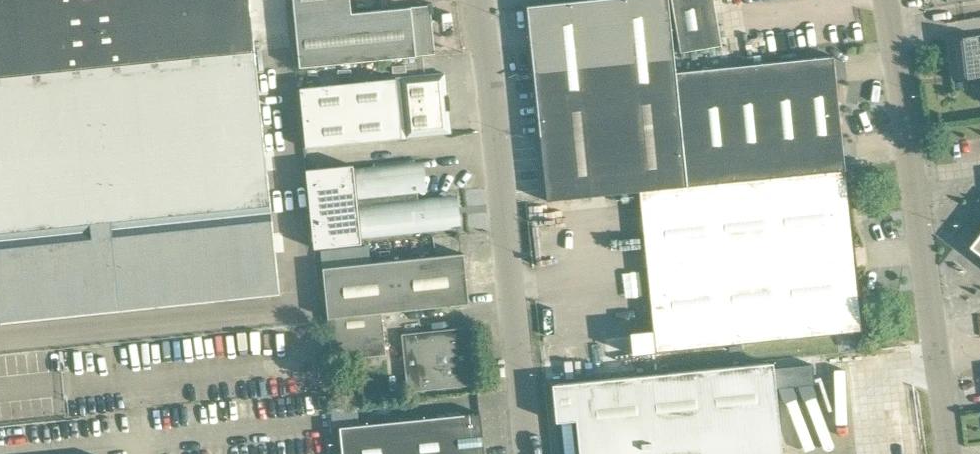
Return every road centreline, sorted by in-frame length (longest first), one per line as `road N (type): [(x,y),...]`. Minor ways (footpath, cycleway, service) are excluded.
road 1 (secondary): [(949,453),(885,0)]
road 2 (unclassified): [(527,453),(478,0)]

